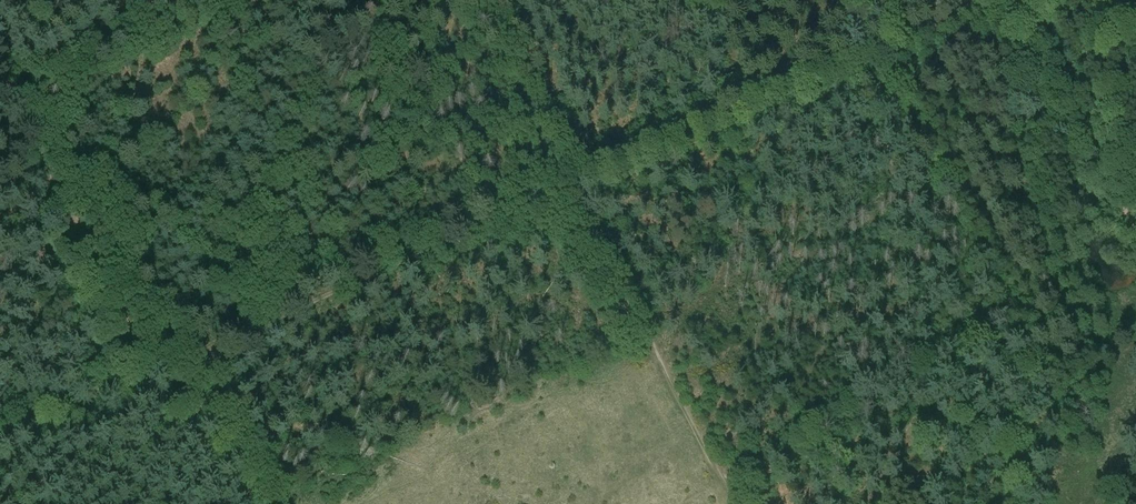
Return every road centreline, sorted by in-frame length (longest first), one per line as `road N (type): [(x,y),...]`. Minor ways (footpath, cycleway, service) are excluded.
road 1 (track): [(1010,0),(156,372)]
road 2 (track): [(156,372),(0,63)]
road 3 (track): [(1024,0),(1135,237)]
road 4 (track): [(156,372),(0,450)]

